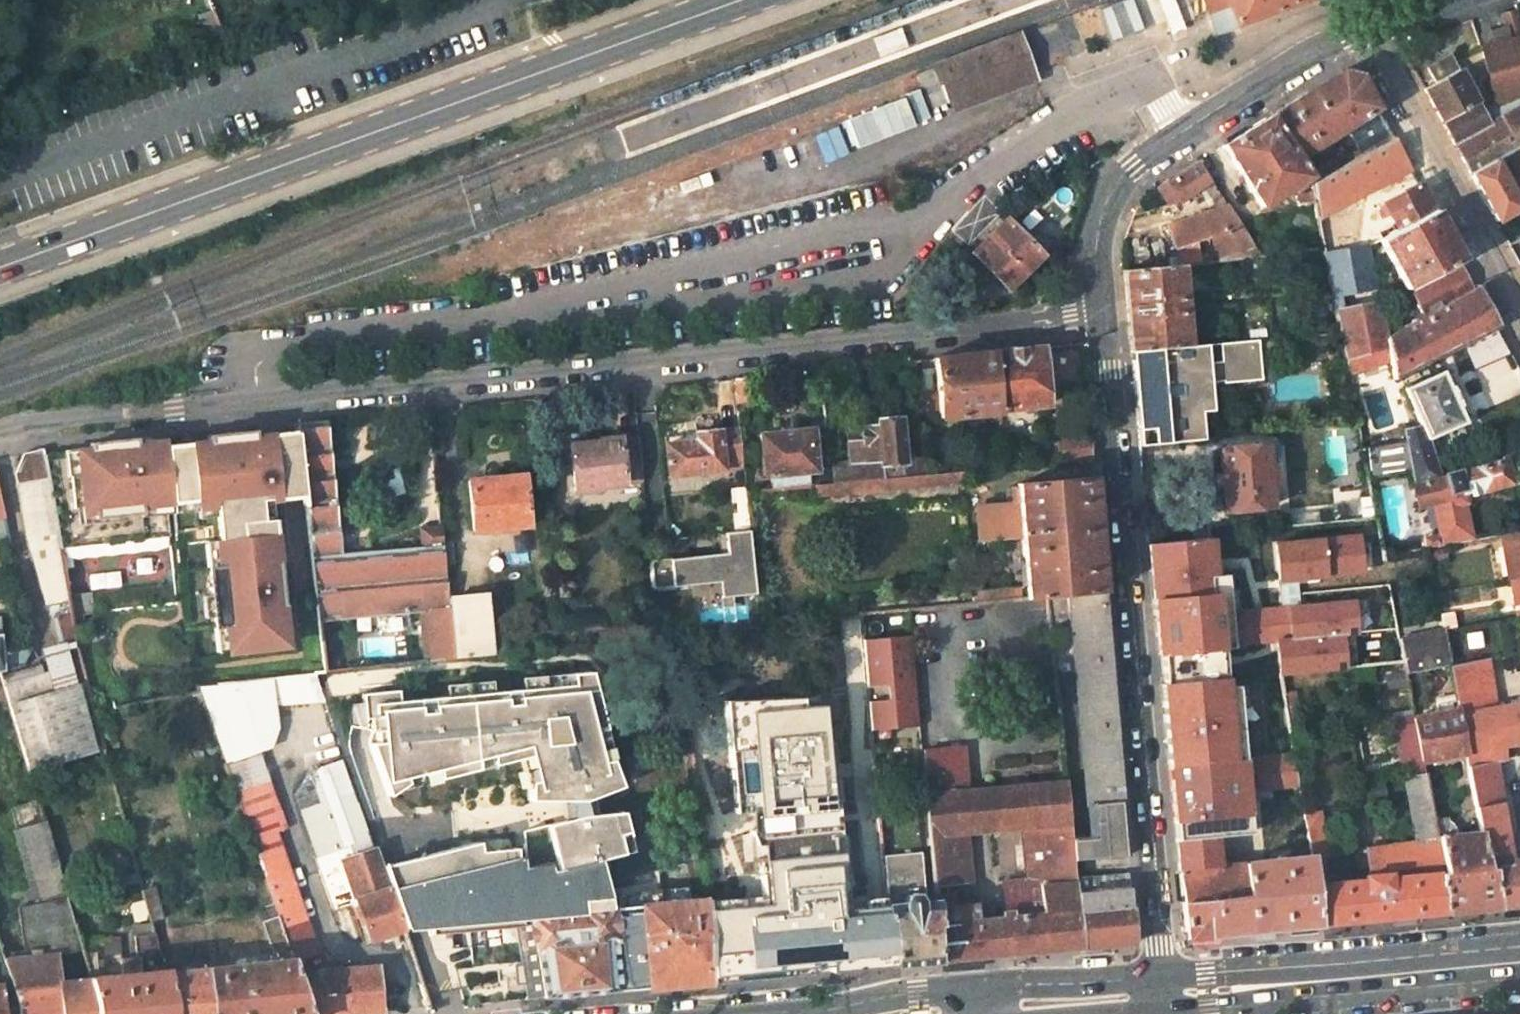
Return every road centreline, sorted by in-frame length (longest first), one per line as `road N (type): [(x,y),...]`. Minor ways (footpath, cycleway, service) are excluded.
road 1 (unclassified): [(0,434),(1101,308)]
road 2 (primary): [(737,0),(0,267)]
road 3 (unclassified): [(1101,308),(1163,977)]
road 4 (unclassified): [(1367,29),(1306,53),(1122,175),(1099,233),(1101,308)]
road 5 (primary): [(1519,945),(1163,977)]
road 6 (primary): [(1167,1013),(1519,979)]
road 7 (unclassified): [(1519,306),(1367,29)]
road 8 (primary): [(1163,977),(976,988)]
road 9 (primary): [(976,988),(805,1013)]

